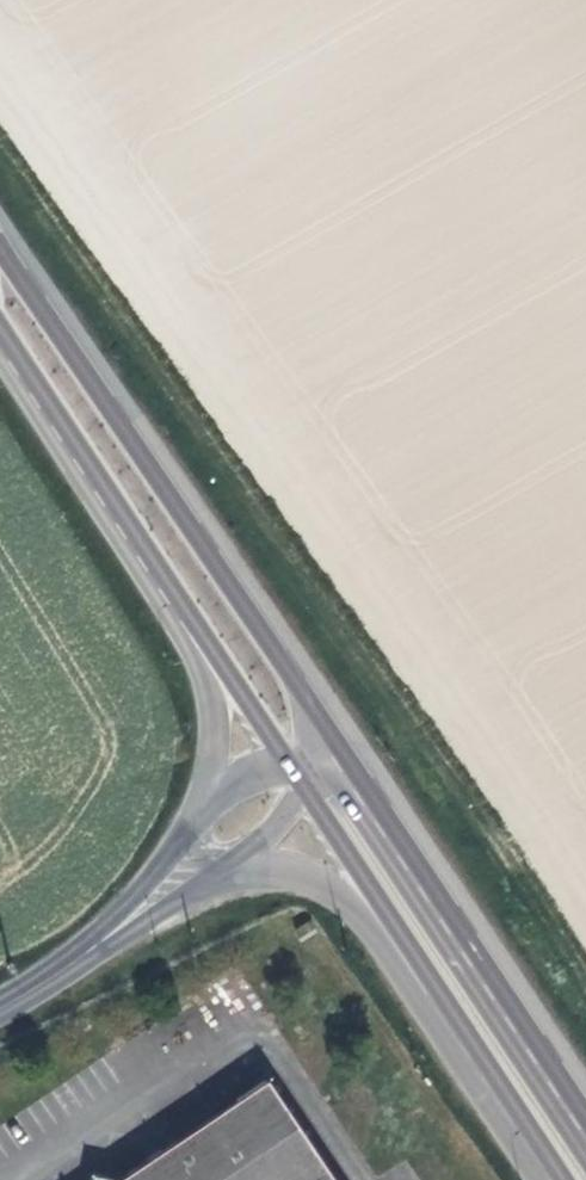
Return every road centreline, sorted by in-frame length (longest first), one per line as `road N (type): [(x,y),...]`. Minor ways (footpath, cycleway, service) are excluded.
road 1 (track): [(0,75),(585,945)]
road 2 (primary): [(339,748),(0,250)]
road 3 (primary): [(585,1138),(339,748)]
road 4 (primary): [(0,329),(178,600)]
road 5 (primary): [(419,976),(557,1179)]
road 6 (tertiary): [(233,872),(275,861),(311,870),(419,976)]
road 7 (tertiary): [(178,600),(214,713),(198,818)]
road 8 (primary): [(305,793),(419,976)]
road 9 (primary): [(178,600),(286,760)]
road 10 (tertiary): [(198,818),(91,952)]
road 11 (tertiary): [(91,952),(233,872)]

